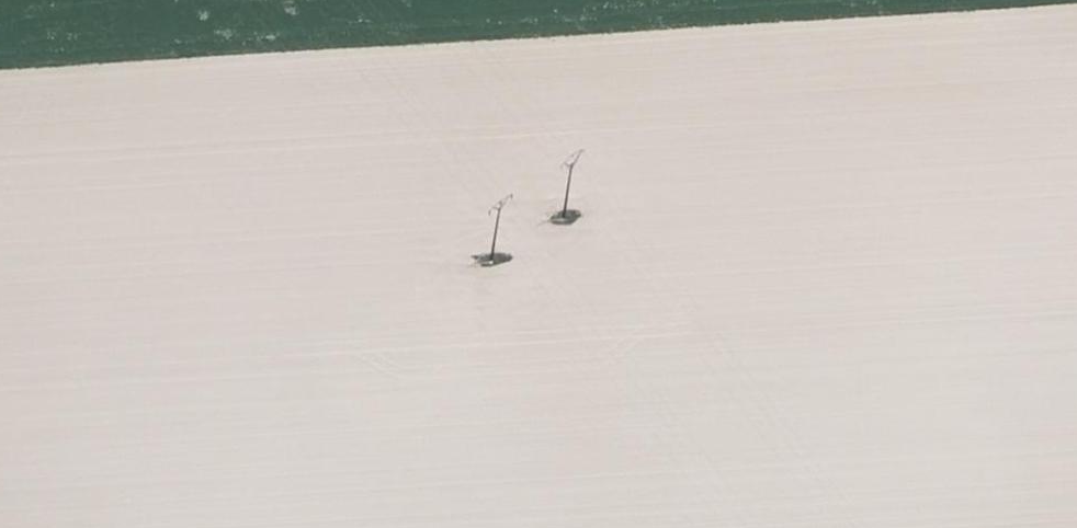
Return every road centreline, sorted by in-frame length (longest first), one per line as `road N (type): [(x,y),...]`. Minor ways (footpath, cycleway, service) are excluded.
road 1 (track): [(0,113),(1076,25)]

